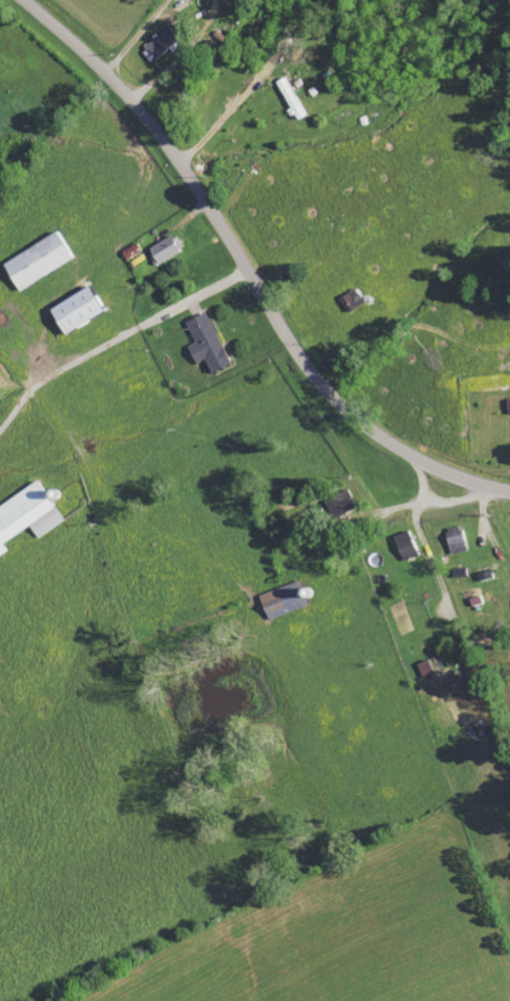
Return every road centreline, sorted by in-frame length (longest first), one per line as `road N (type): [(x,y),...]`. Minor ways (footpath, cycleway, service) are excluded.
road 1 (secondary): [(509,487),(408,449),(342,400),(290,336),(145,112),(28,0)]

